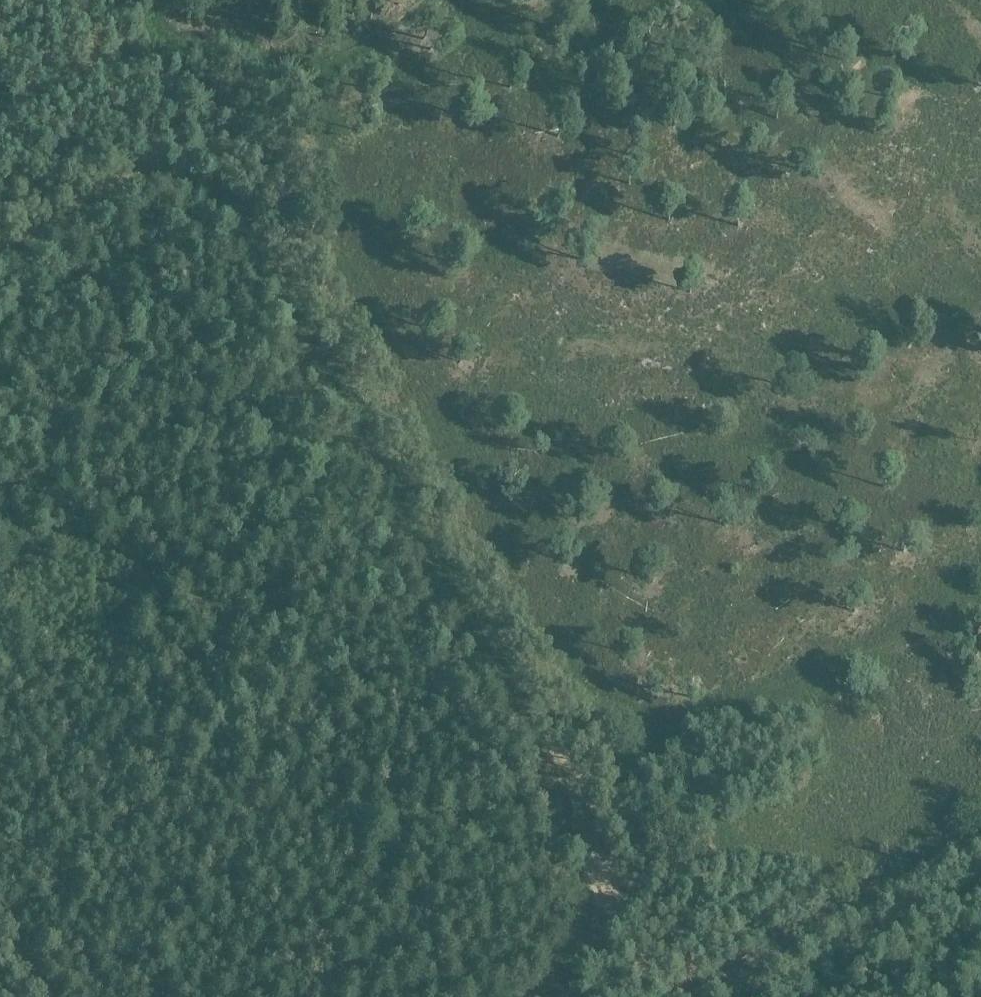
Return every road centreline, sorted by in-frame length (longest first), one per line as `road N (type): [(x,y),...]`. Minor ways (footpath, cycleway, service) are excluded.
road 1 (track): [(682,996),(980,836)]

